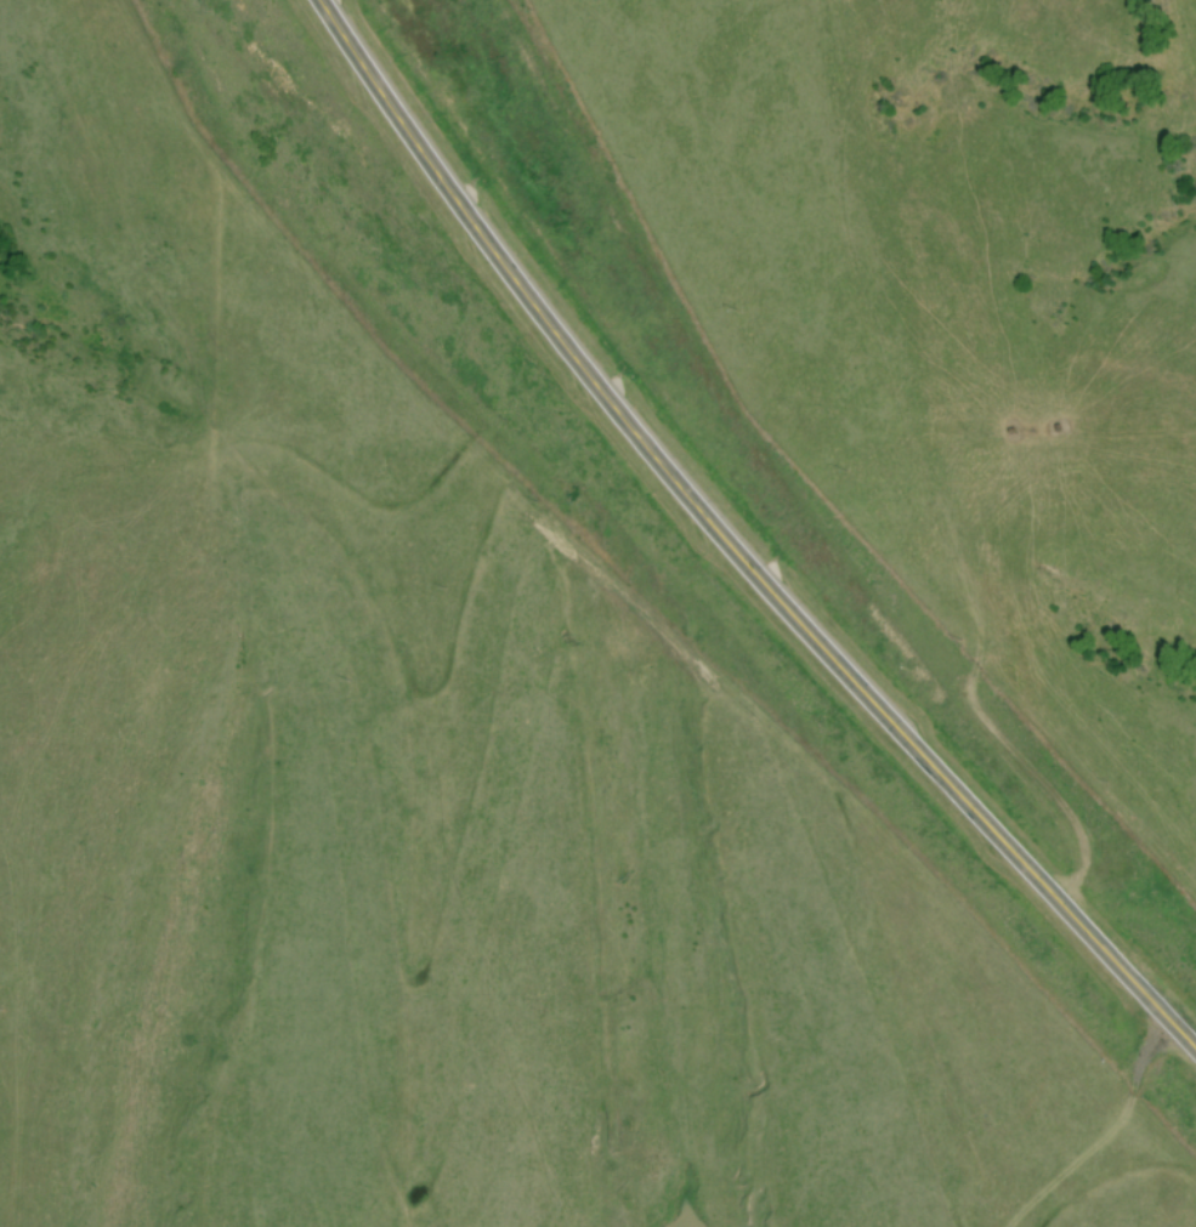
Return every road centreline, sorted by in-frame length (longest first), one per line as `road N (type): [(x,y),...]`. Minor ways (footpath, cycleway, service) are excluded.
road 1 (secondary): [(1195,1050),(695,515),(551,342),(313,0)]

